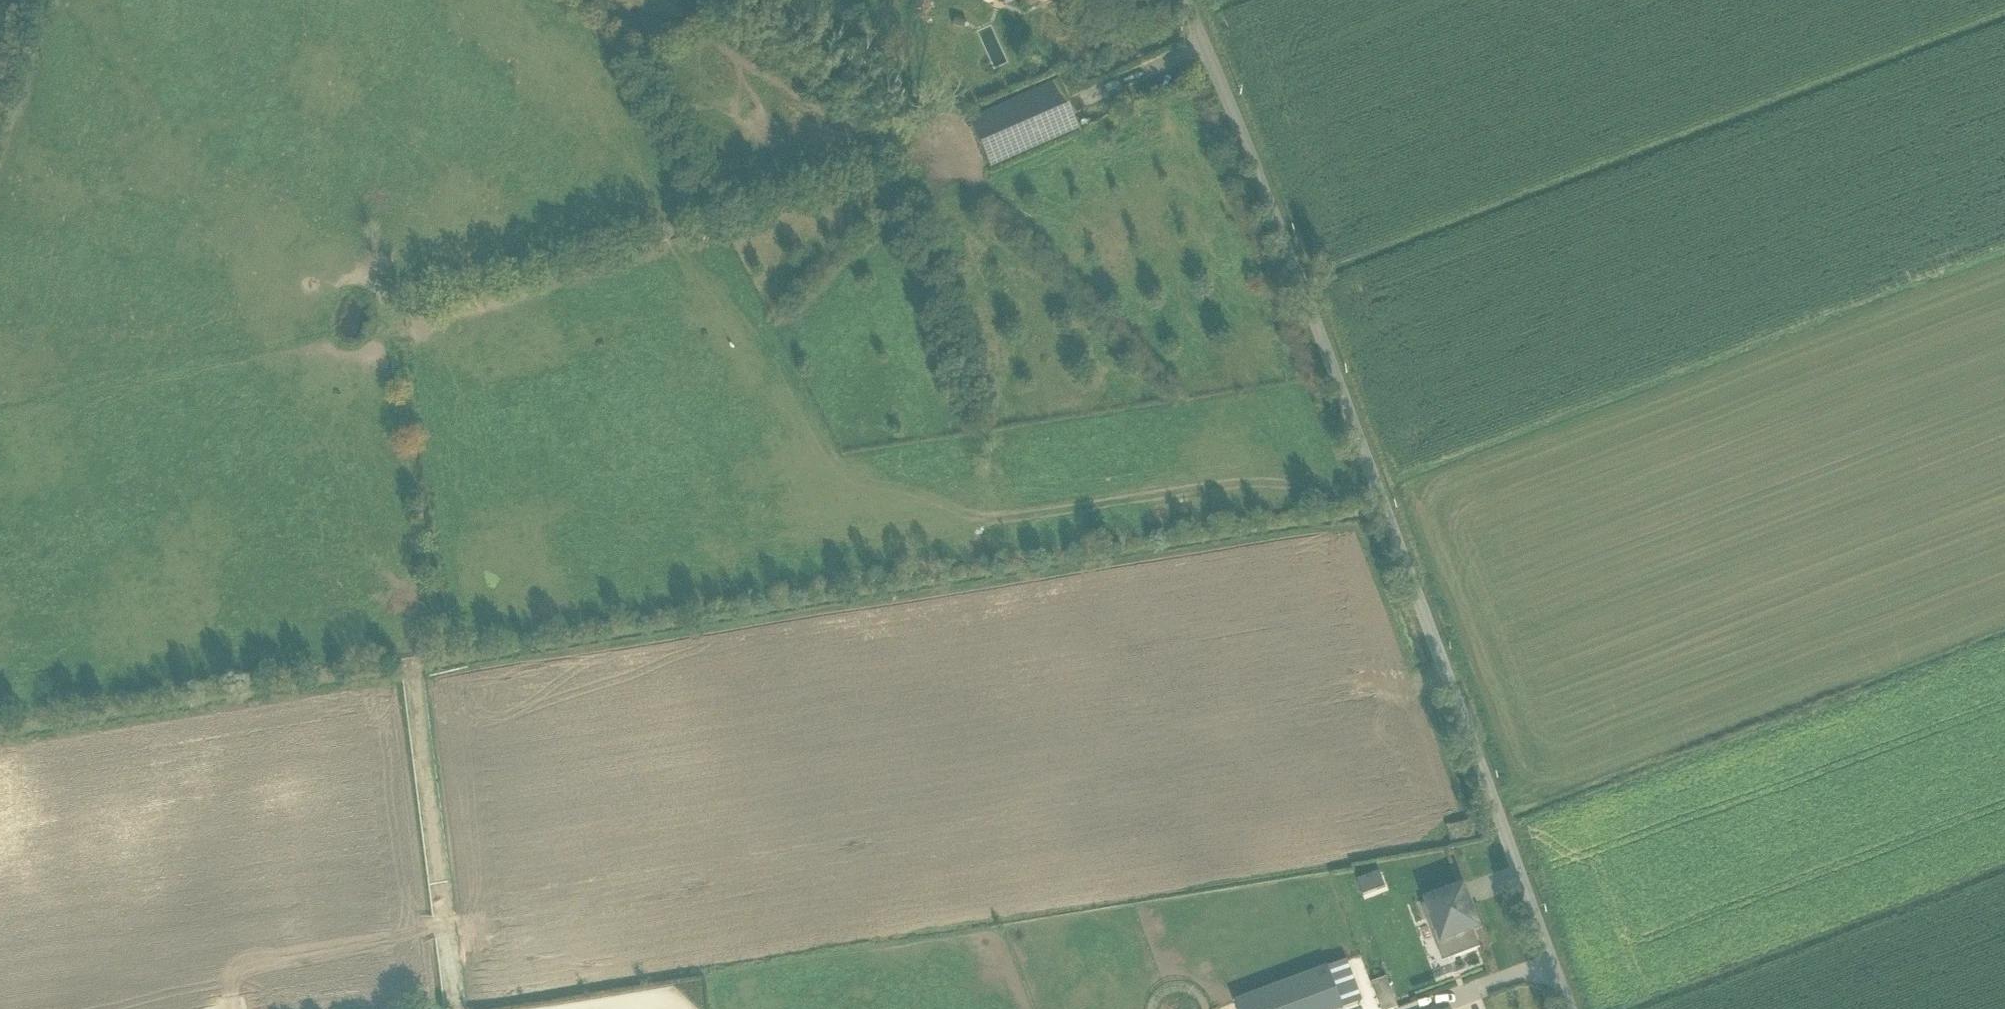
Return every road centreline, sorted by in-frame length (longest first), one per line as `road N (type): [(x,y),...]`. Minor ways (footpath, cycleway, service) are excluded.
road 1 (unclassified): [(1178,0),(1277,229),(1572,1008)]

